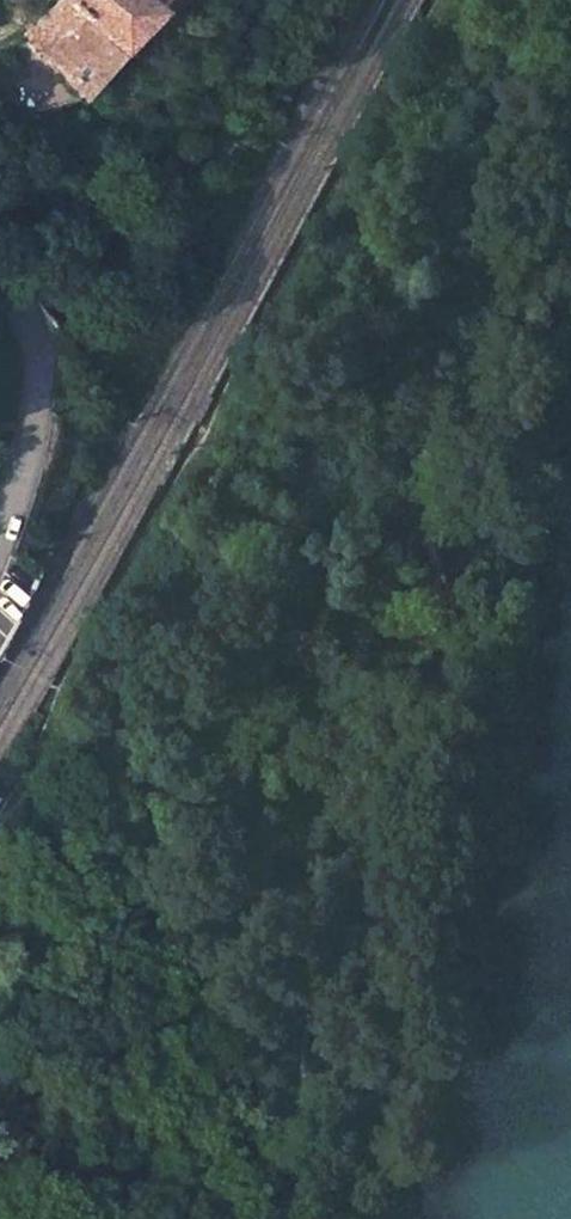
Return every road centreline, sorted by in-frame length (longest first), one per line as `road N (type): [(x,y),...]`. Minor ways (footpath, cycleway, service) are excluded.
road 1 (residential): [(0,295),(38,331),(45,379),(0,541)]

